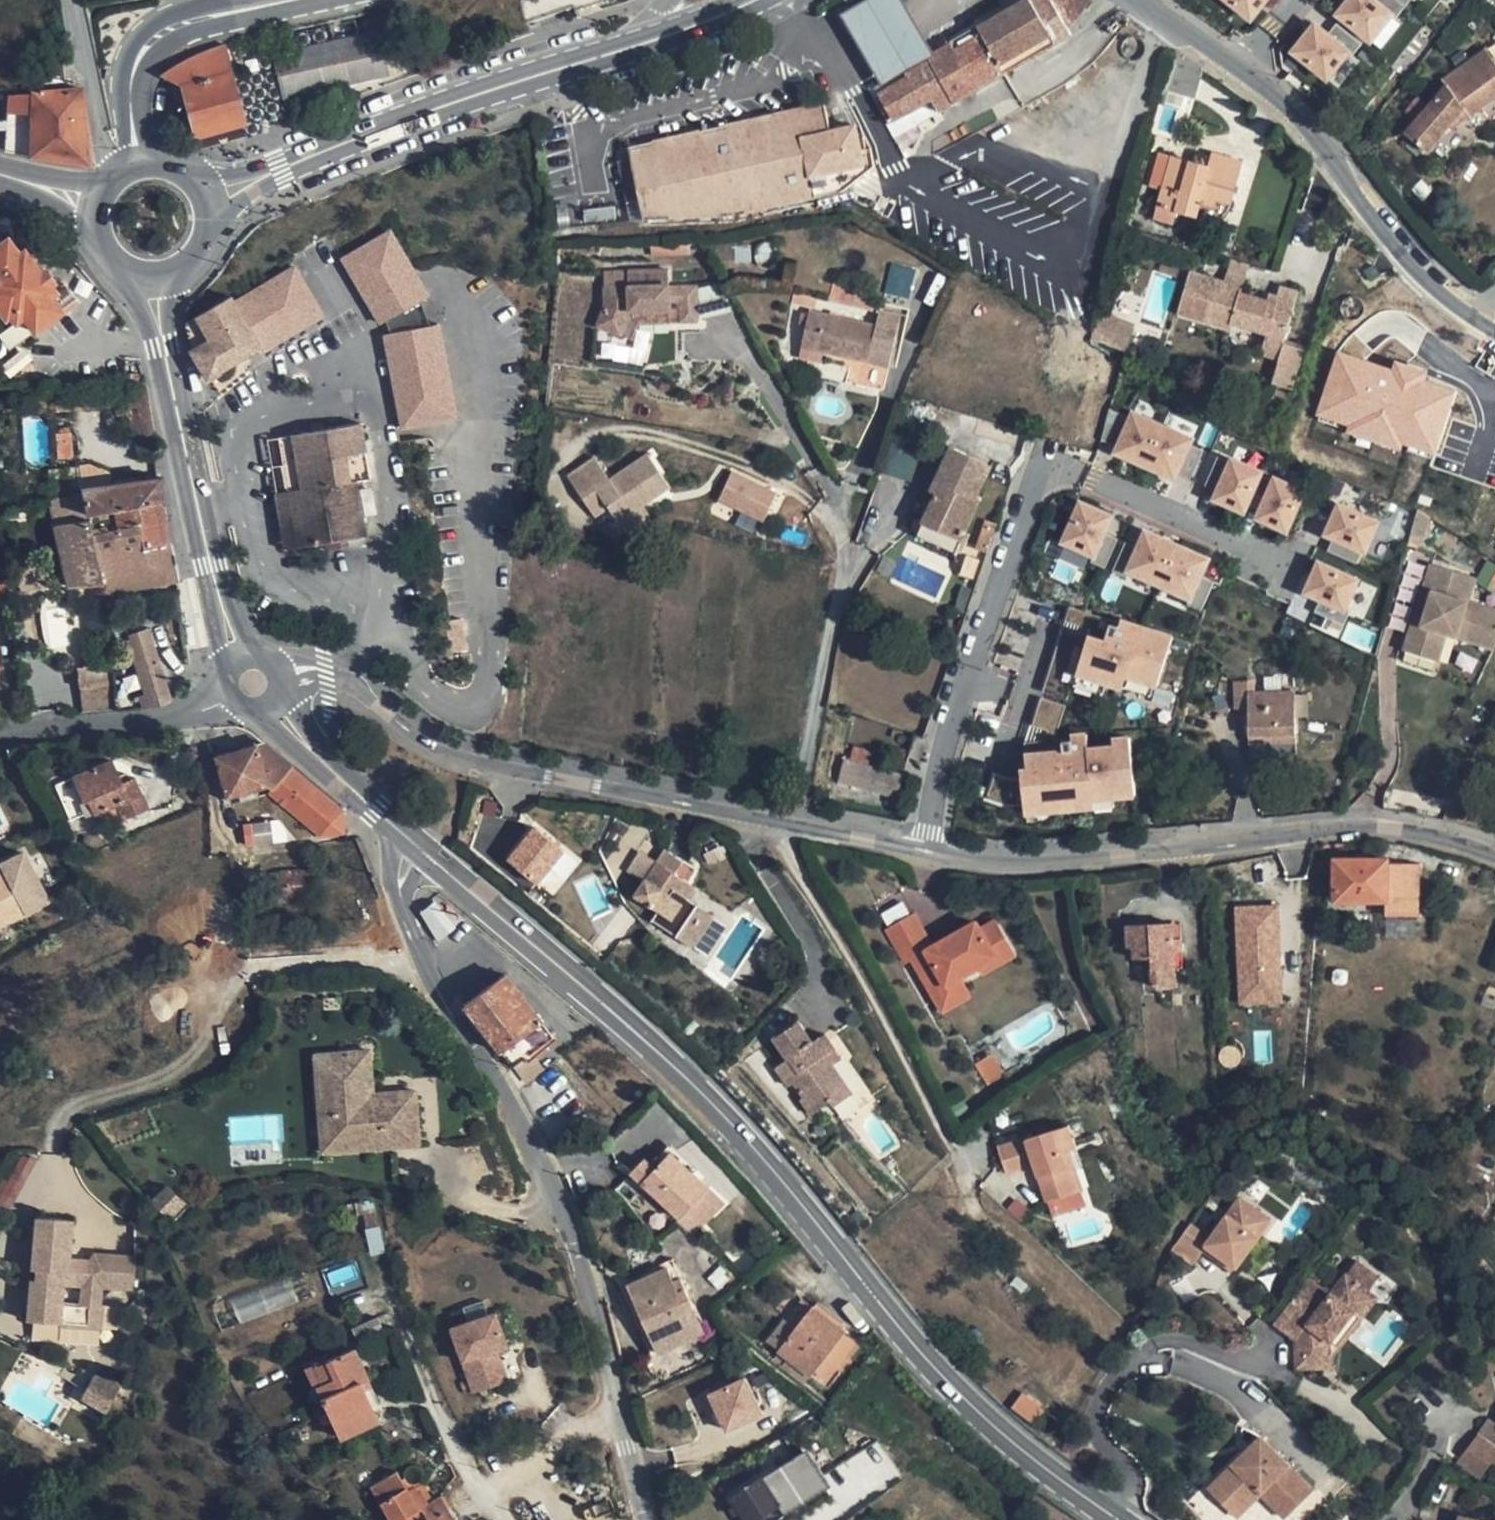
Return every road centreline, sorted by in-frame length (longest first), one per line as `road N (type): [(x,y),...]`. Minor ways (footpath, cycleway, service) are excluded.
road 1 (secondary): [(400,832),(685,1073),(801,1197),(976,1409),(1120,1519)]
road 2 (residential): [(922,854),(945,753),(1033,490),(1048,476),(1071,473),(1293,569)]
road 3 (residential): [(618,1405),(585,1268),(510,1093),(436,984),(401,899),(393,849),(400,832)]
road 4 (residential): [(346,681),(425,745),(482,763),(922,854)]
road 5 (residential): [(922,854),(1004,866),(1361,827),(1431,836),(1494,863)]
road 6 (secondary): [(279,170),(744,0)]
road 7 (residential): [(1480,320),(1387,237),(1294,106),(1145,0)]
road 8 (tertiary): [(142,162),(131,97),(144,51),(165,33),(202,19),(291,0)]
road 9 (unclassified): [(236,700),(196,713),(0,731)]
road 10 (secondary): [(166,348),(213,568)]
road 11 (residential): [(77,0),(105,138),(120,172)]
road 12 (residential): [(618,1405),(483,1499)]

